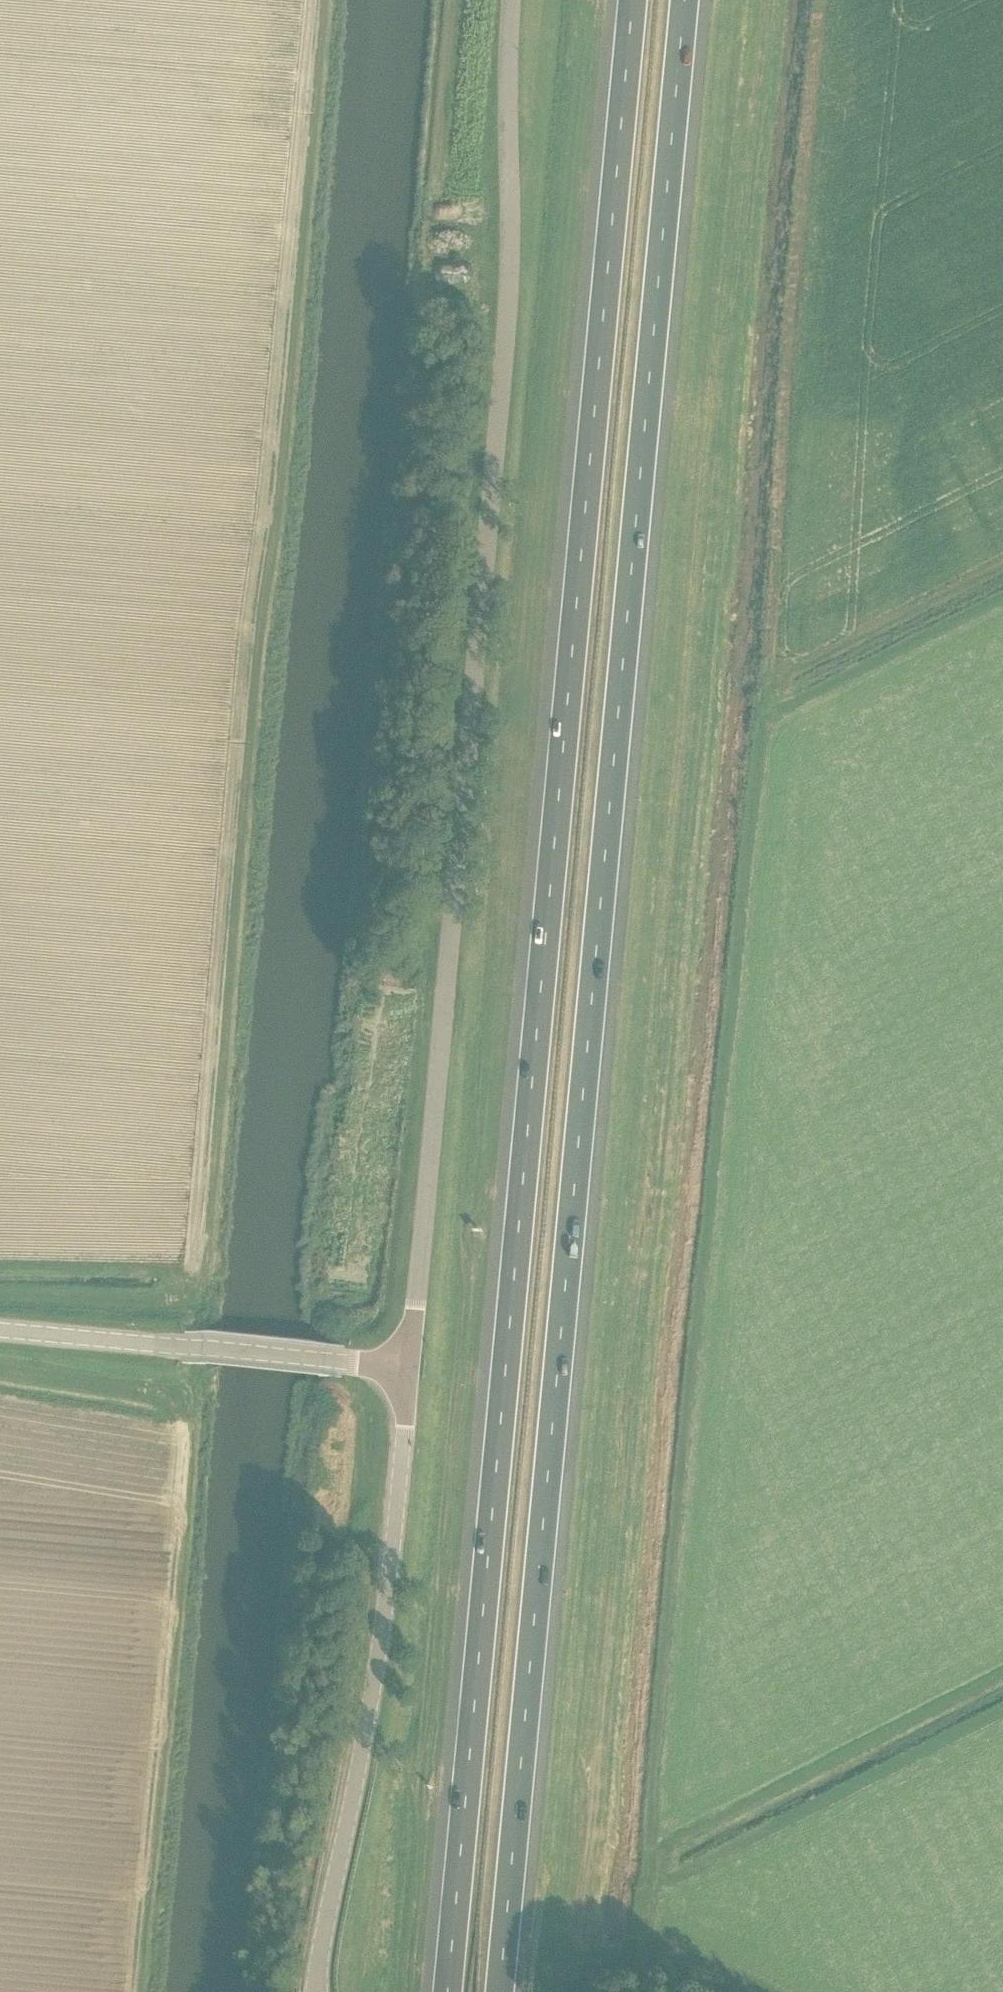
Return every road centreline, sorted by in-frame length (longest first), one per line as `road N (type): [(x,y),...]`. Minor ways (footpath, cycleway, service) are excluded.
road 1 (motorway): [(634,0),(448,1991)]
road 2 (motorway): [(500,1991),(684,0)]
road 3 (unclassified): [(411,1365),(487,594),(509,288),(513,0)]
road 4 (tertiary): [(318,1991),(393,1566),(411,1365)]
road 5 (tertiary): [(411,1365),(0,1328)]

